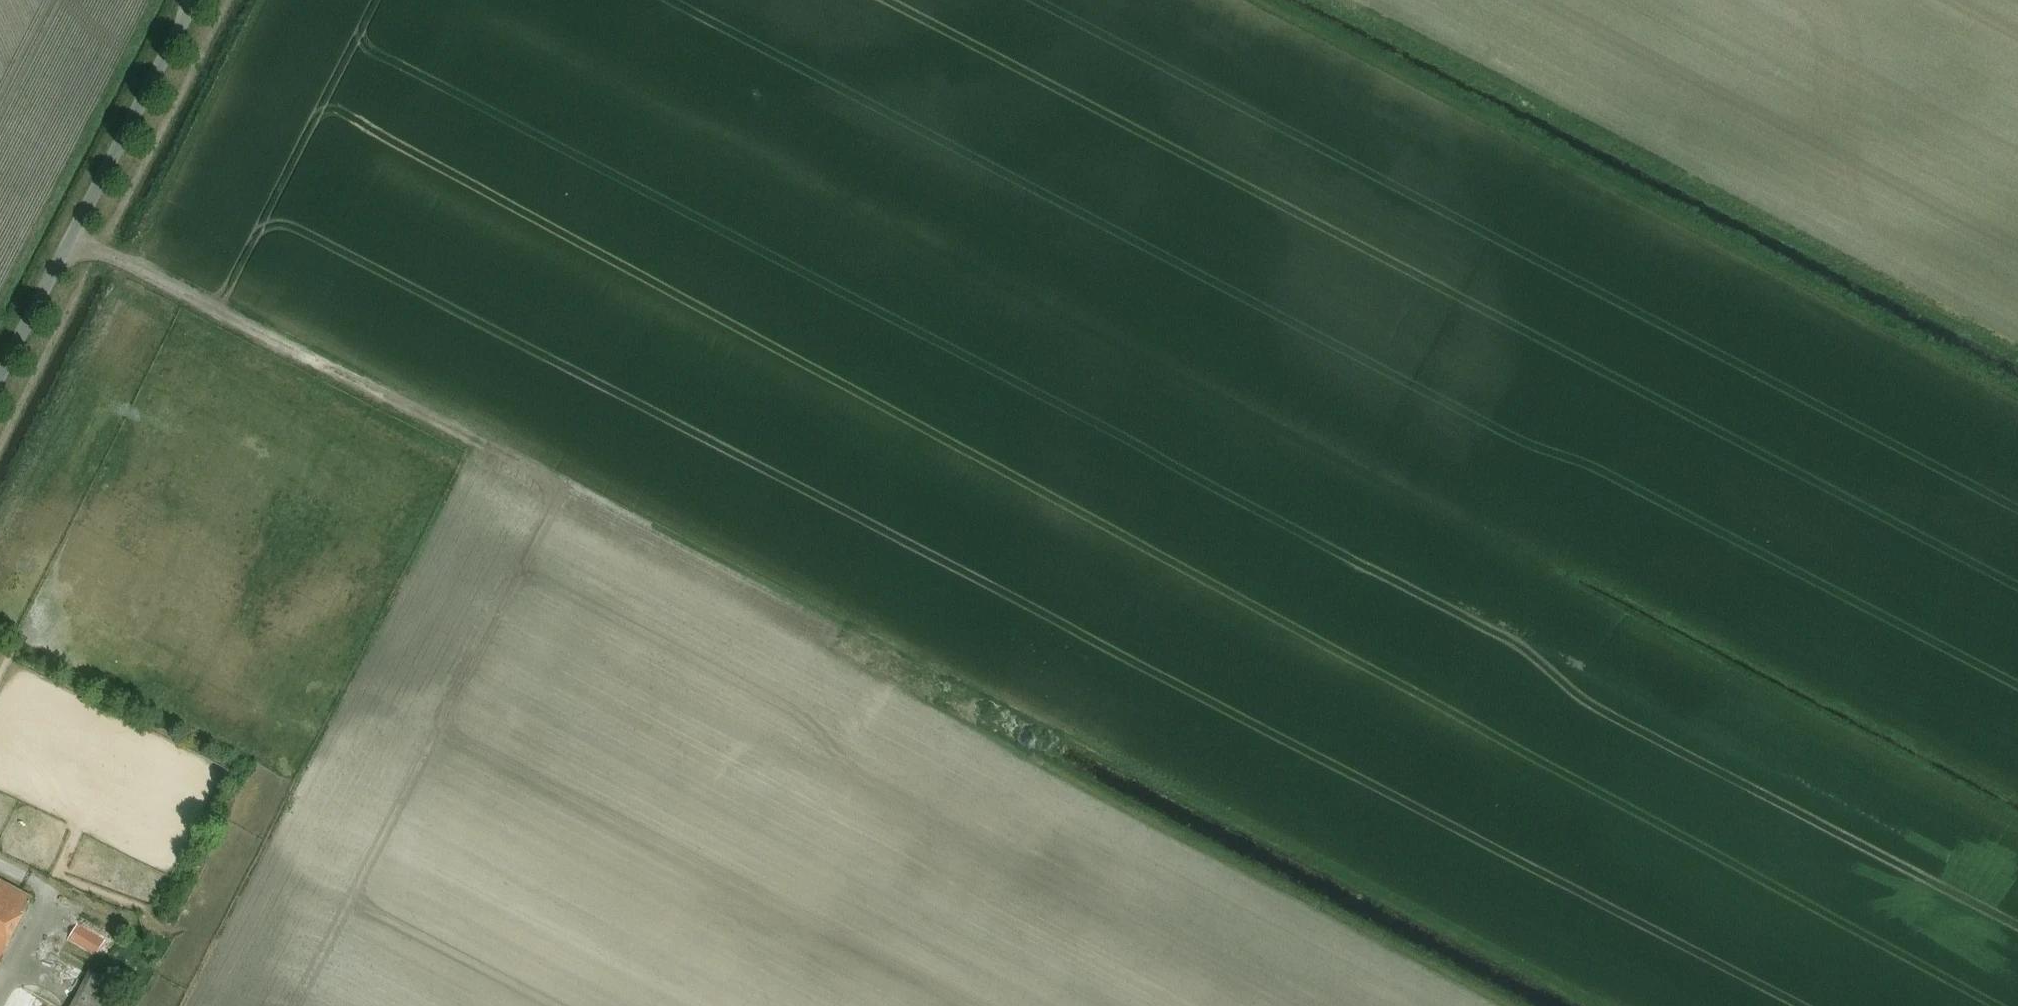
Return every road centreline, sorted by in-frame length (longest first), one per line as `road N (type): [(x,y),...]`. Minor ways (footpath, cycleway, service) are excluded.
road 1 (unclassified): [(0,373),(193,0)]

